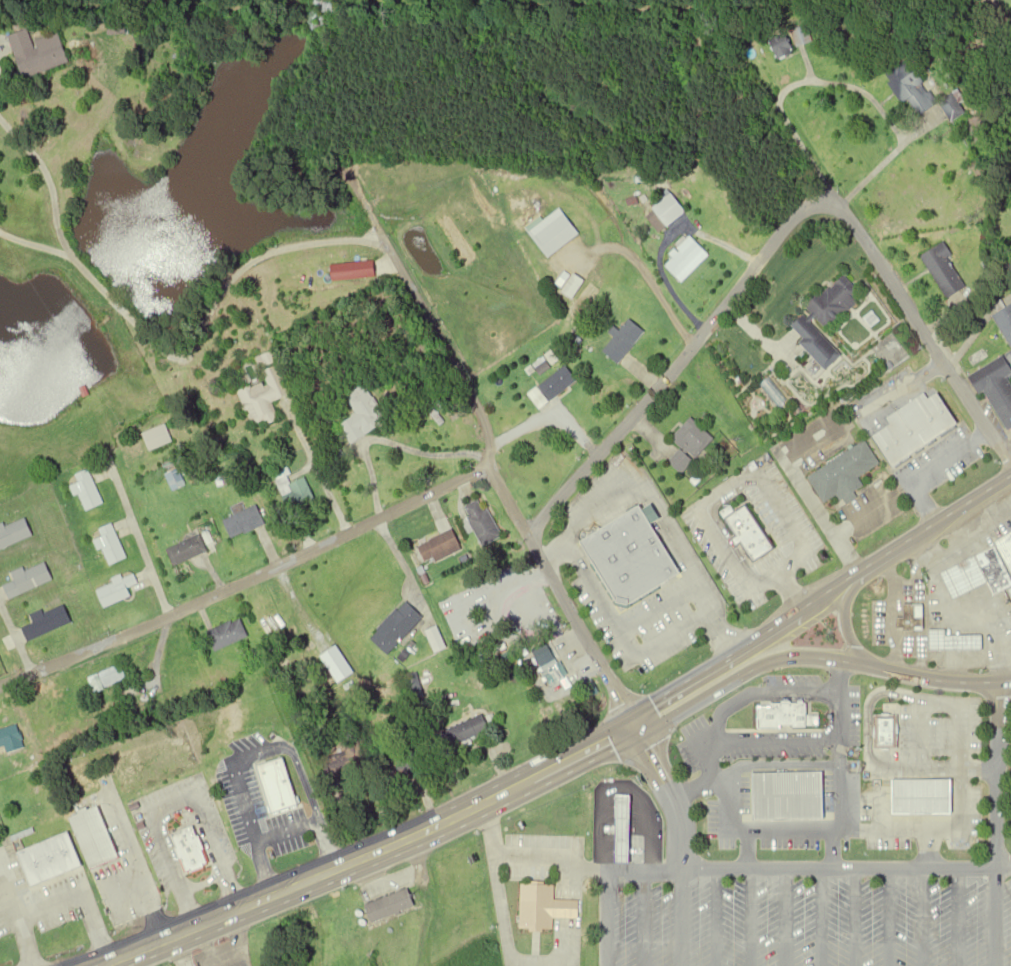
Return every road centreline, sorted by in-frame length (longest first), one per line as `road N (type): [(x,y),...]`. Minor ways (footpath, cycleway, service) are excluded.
road 1 (residential): [(530,536),(485,460),(489,427),(377,239),(249,259),(184,354),(162,353),(68,254),(0,233)]
road 2 (residential): [(0,684),(374,522),(485,460)]
road 3 (primary): [(169,937),(427,832),(640,721)]
road 4 (residential): [(530,536),(793,215),(824,203)]
road 5 (primary): [(1010,474),(685,680),(640,721)]
road 6 (primary): [(640,721),(697,704),(761,664),(789,657),(967,683),(1010,679)]
road 7 (residential): [(824,203),(840,210),(1010,467)]
road 8 (residential): [(633,724),(530,536)]
road 9 (primary): [(933,525),(849,591),(847,637),(874,668)]
road 10 (residential): [(993,682),(994,869)]
road 11 (residential): [(107,461),(167,612)]
road 12 (residential): [(674,875),(672,819),(624,729)]

